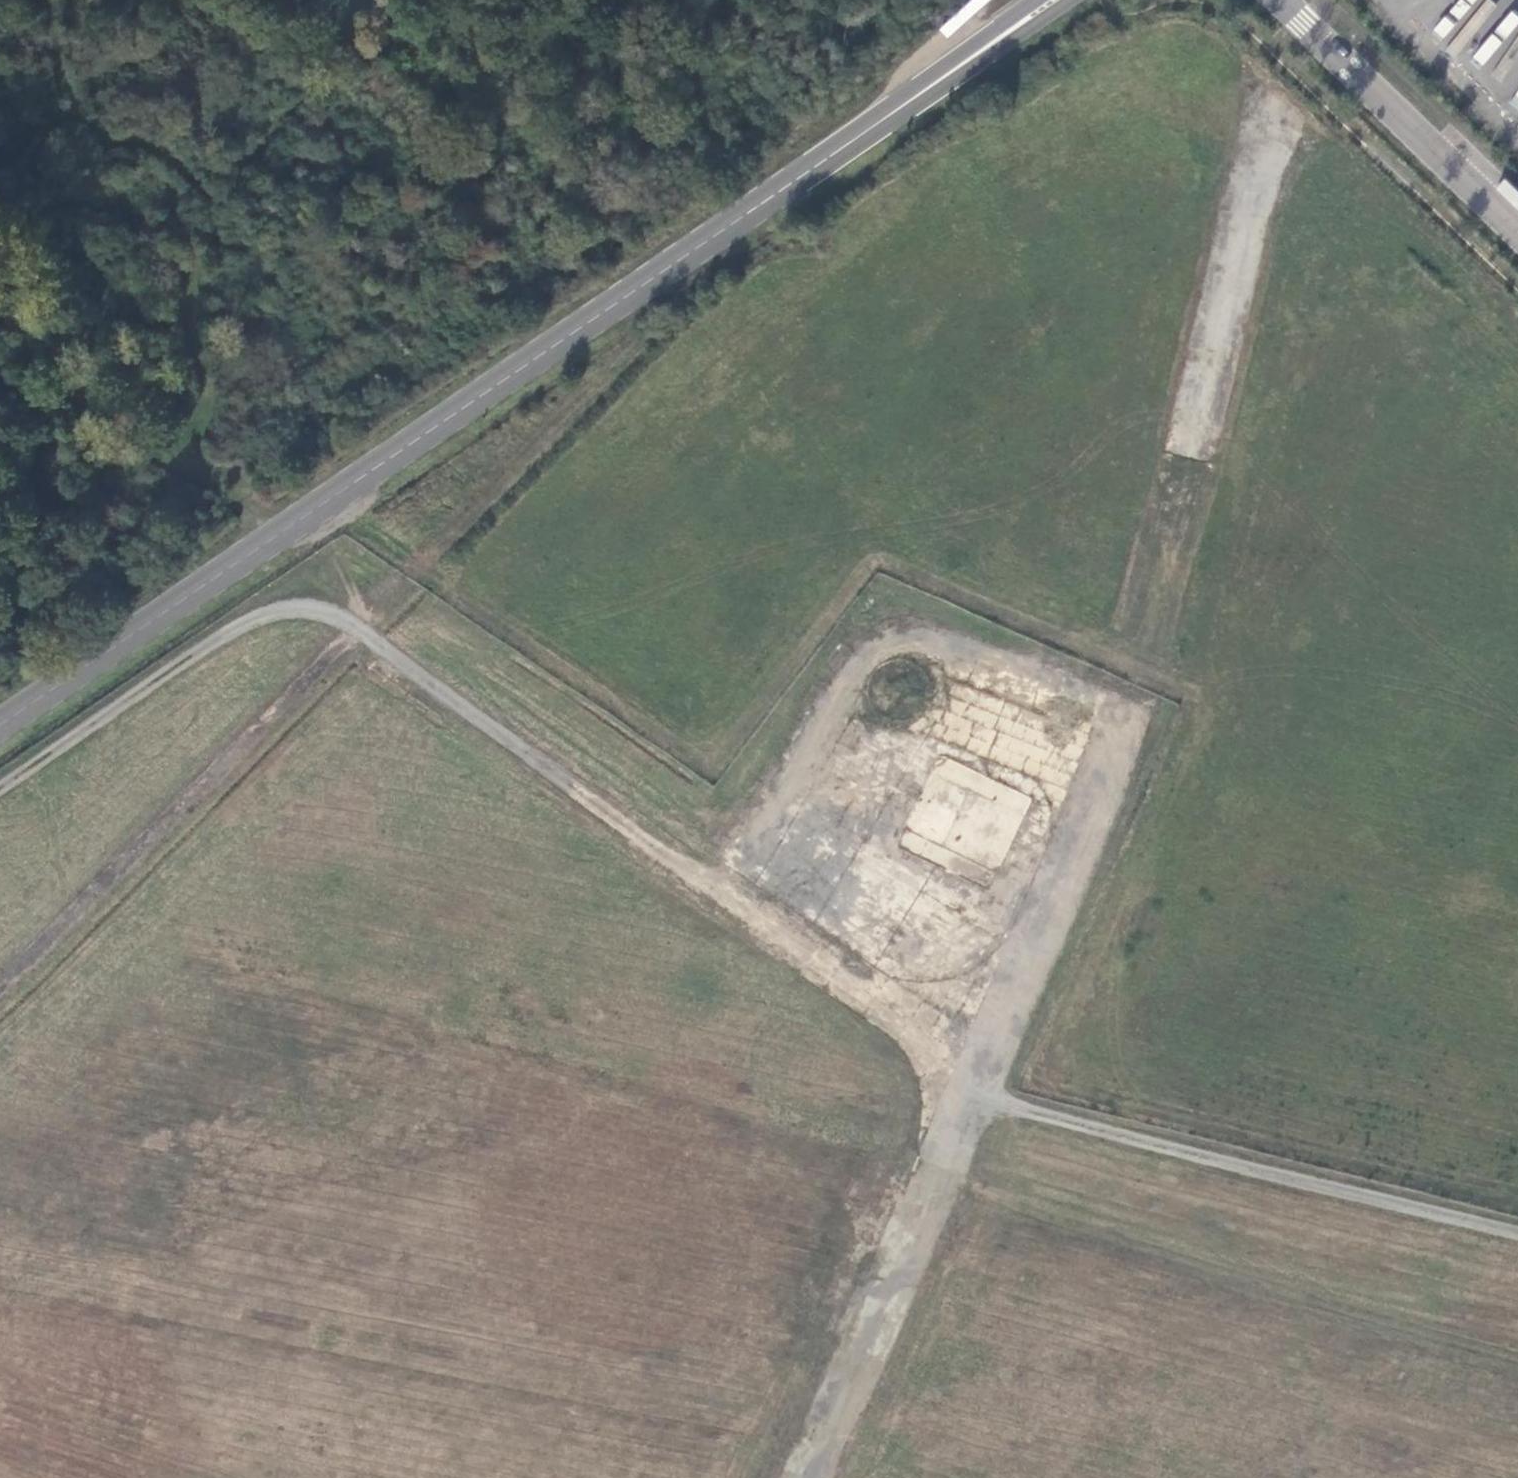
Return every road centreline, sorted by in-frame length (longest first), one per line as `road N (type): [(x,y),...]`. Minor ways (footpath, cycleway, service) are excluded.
road 1 (secondary): [(1053,0),(0,725)]
road 2 (track): [(1517,1360),(939,1172)]
road 3 (tertiary): [(1517,225),(1285,0)]

